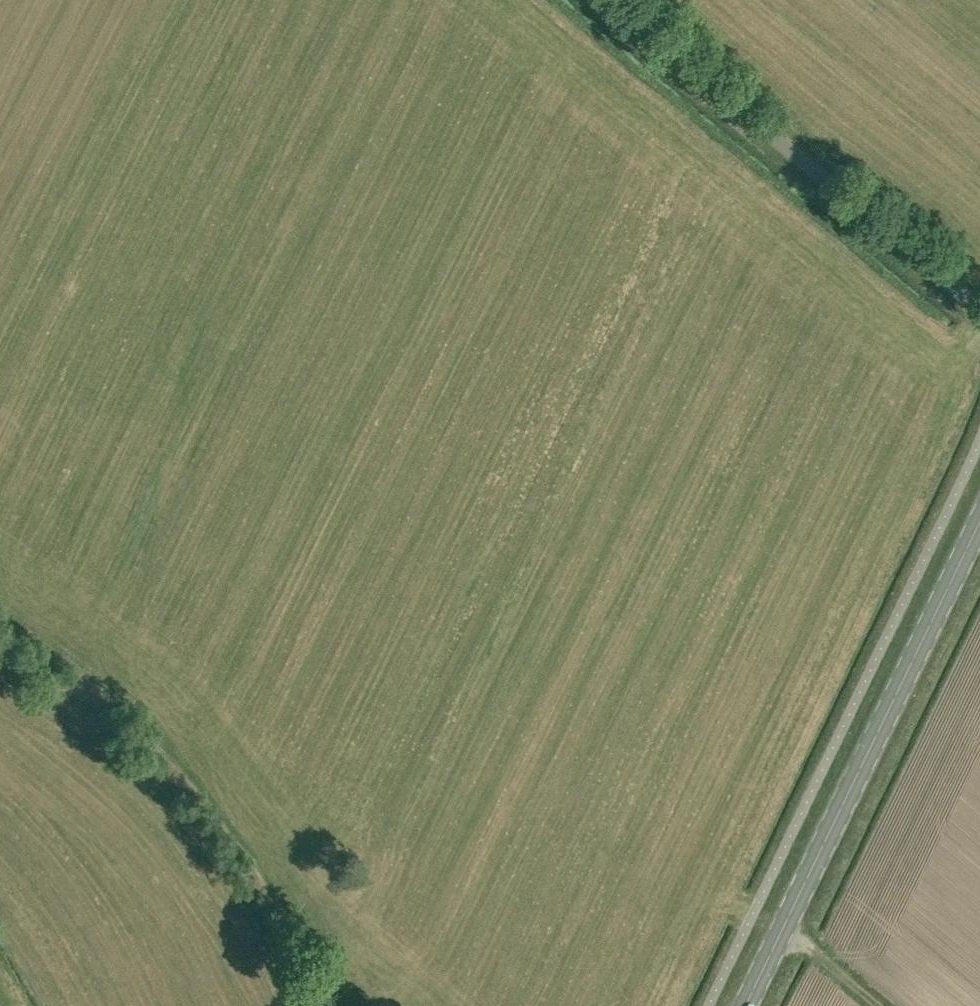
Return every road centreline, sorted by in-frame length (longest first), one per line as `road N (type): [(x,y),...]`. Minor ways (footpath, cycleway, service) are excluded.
road 1 (secondary): [(748,1005),(979,525)]
road 2 (unclassified): [(979,307),(606,0)]

